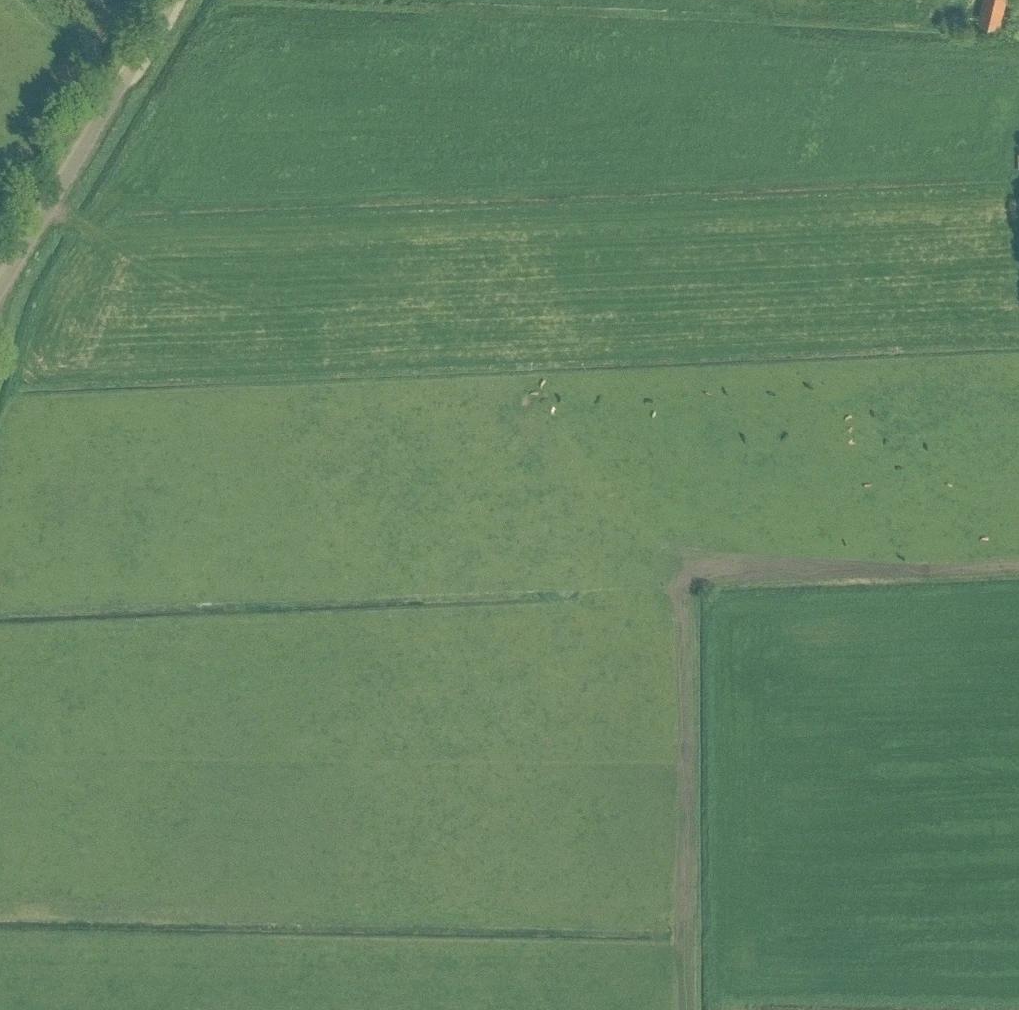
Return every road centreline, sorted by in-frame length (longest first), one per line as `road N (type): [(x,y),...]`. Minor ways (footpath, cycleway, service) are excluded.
road 1 (unclassified): [(0,289),(172,0)]

